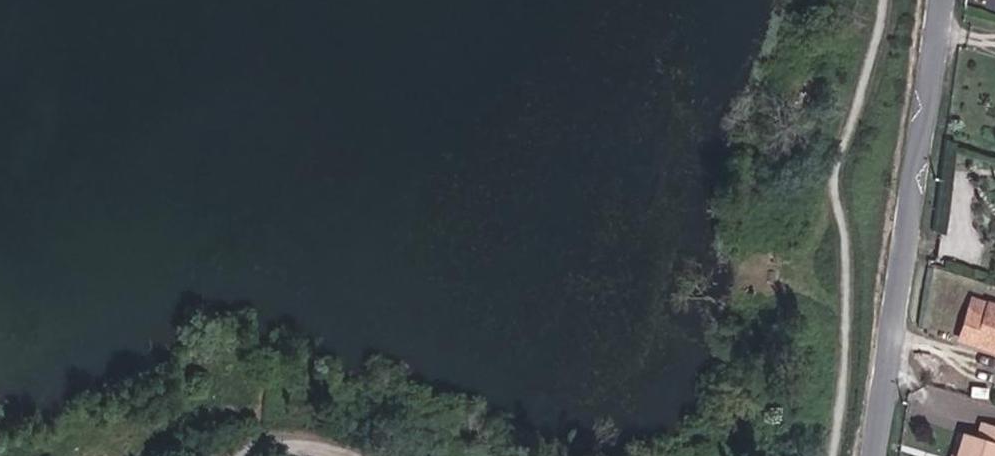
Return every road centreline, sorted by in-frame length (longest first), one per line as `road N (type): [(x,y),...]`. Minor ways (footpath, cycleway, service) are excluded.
road 1 (tertiary): [(873,455),(941,0)]

